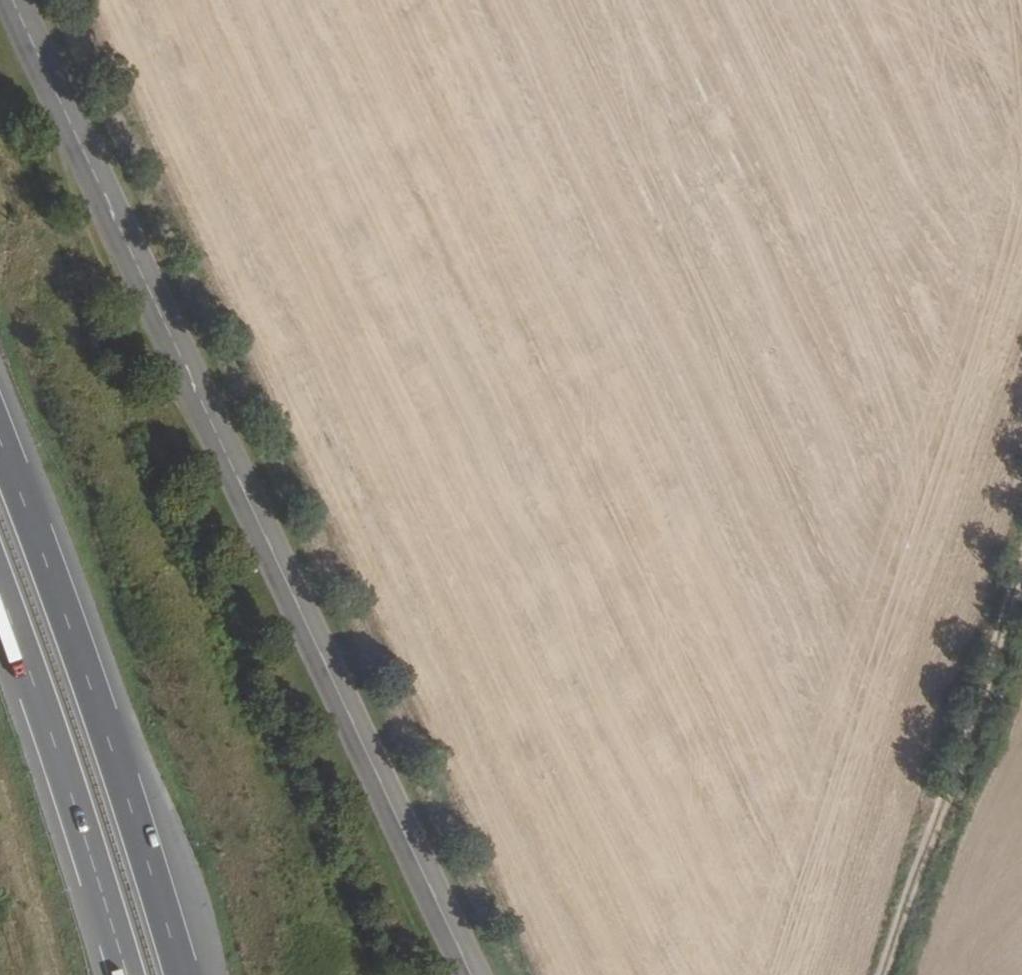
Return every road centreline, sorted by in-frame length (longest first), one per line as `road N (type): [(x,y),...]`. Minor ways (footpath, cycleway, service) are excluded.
road 1 (tertiary): [(471,974),(14,0)]
road 2 (motorway): [(183,974),(142,835),(0,440)]
road 3 (track): [(887,974),(1021,545)]
road 4 (motorway): [(0,599),(123,974)]

